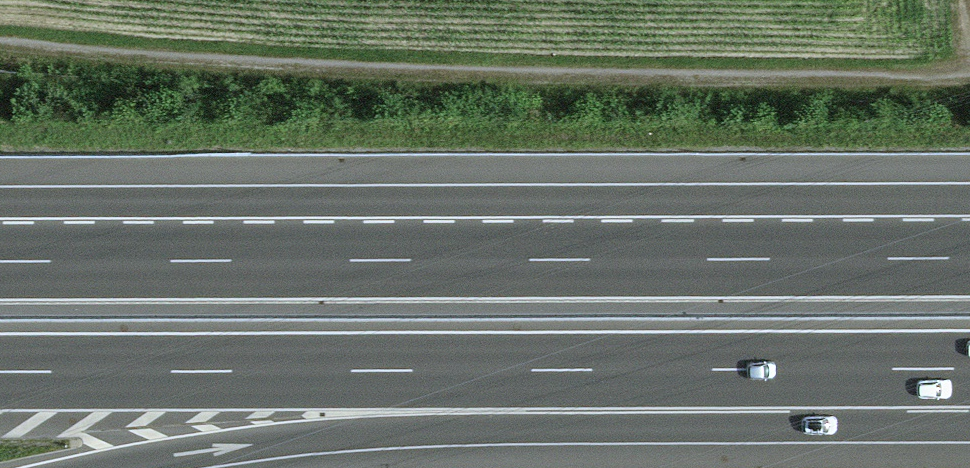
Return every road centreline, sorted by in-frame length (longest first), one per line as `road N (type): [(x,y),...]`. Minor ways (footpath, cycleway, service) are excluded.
road 1 (track): [(969,77),(527,71),(0,43)]
road 2 (motorway): [(969,258),(0,261)]
road 3 (motorway): [(0,373),(885,370)]
road 4 (motorway): [(102,467),(248,444),(388,434),(700,429),(885,370)]

